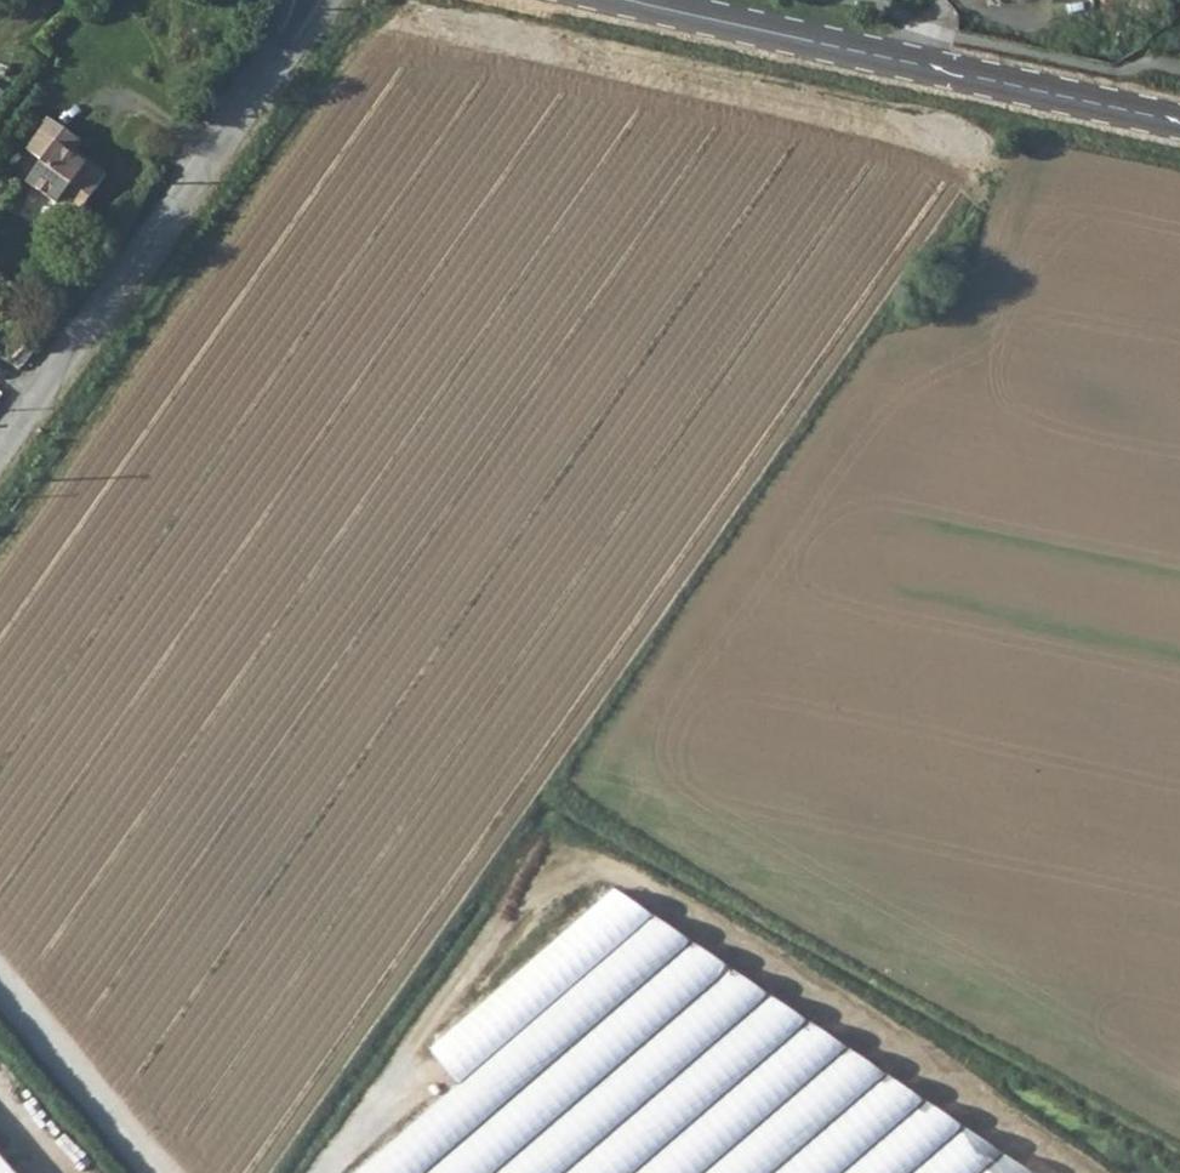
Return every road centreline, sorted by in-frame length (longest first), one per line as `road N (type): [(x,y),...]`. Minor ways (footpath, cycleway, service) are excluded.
road 1 (secondary): [(1179,122),(622,0)]
road 2 (unclassified): [(0,451),(325,0)]

